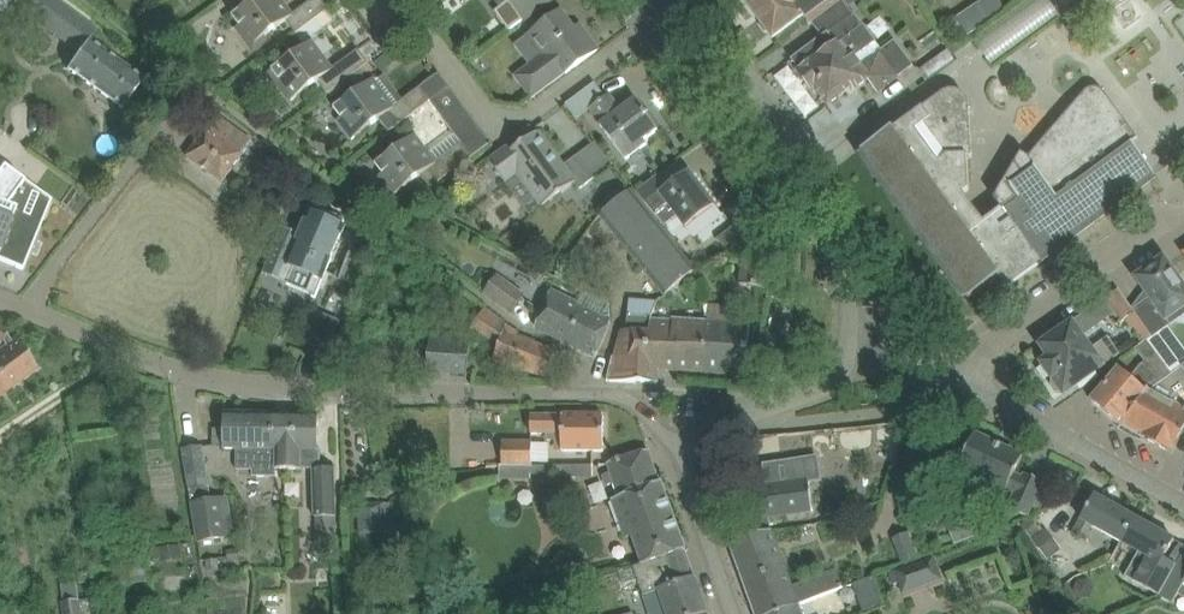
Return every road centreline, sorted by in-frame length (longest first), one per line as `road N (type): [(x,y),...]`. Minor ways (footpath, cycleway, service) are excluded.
road 1 (unclassified): [(597,396),(336,389),(206,371),(129,350),(0,296)]
road 2 (unclassified): [(845,347),(849,301),(826,233),(671,20)]
road 3 (residential): [(968,383),(987,349),(1183,203)]
road 4 (residential): [(1183,505),(968,383)]
road 5 (residential): [(690,457),(727,420),(827,379),(845,347)]
road 6 (residential): [(690,457),(691,498),(732,613)]
road 7 (residential): [(968,383),(845,347)]

